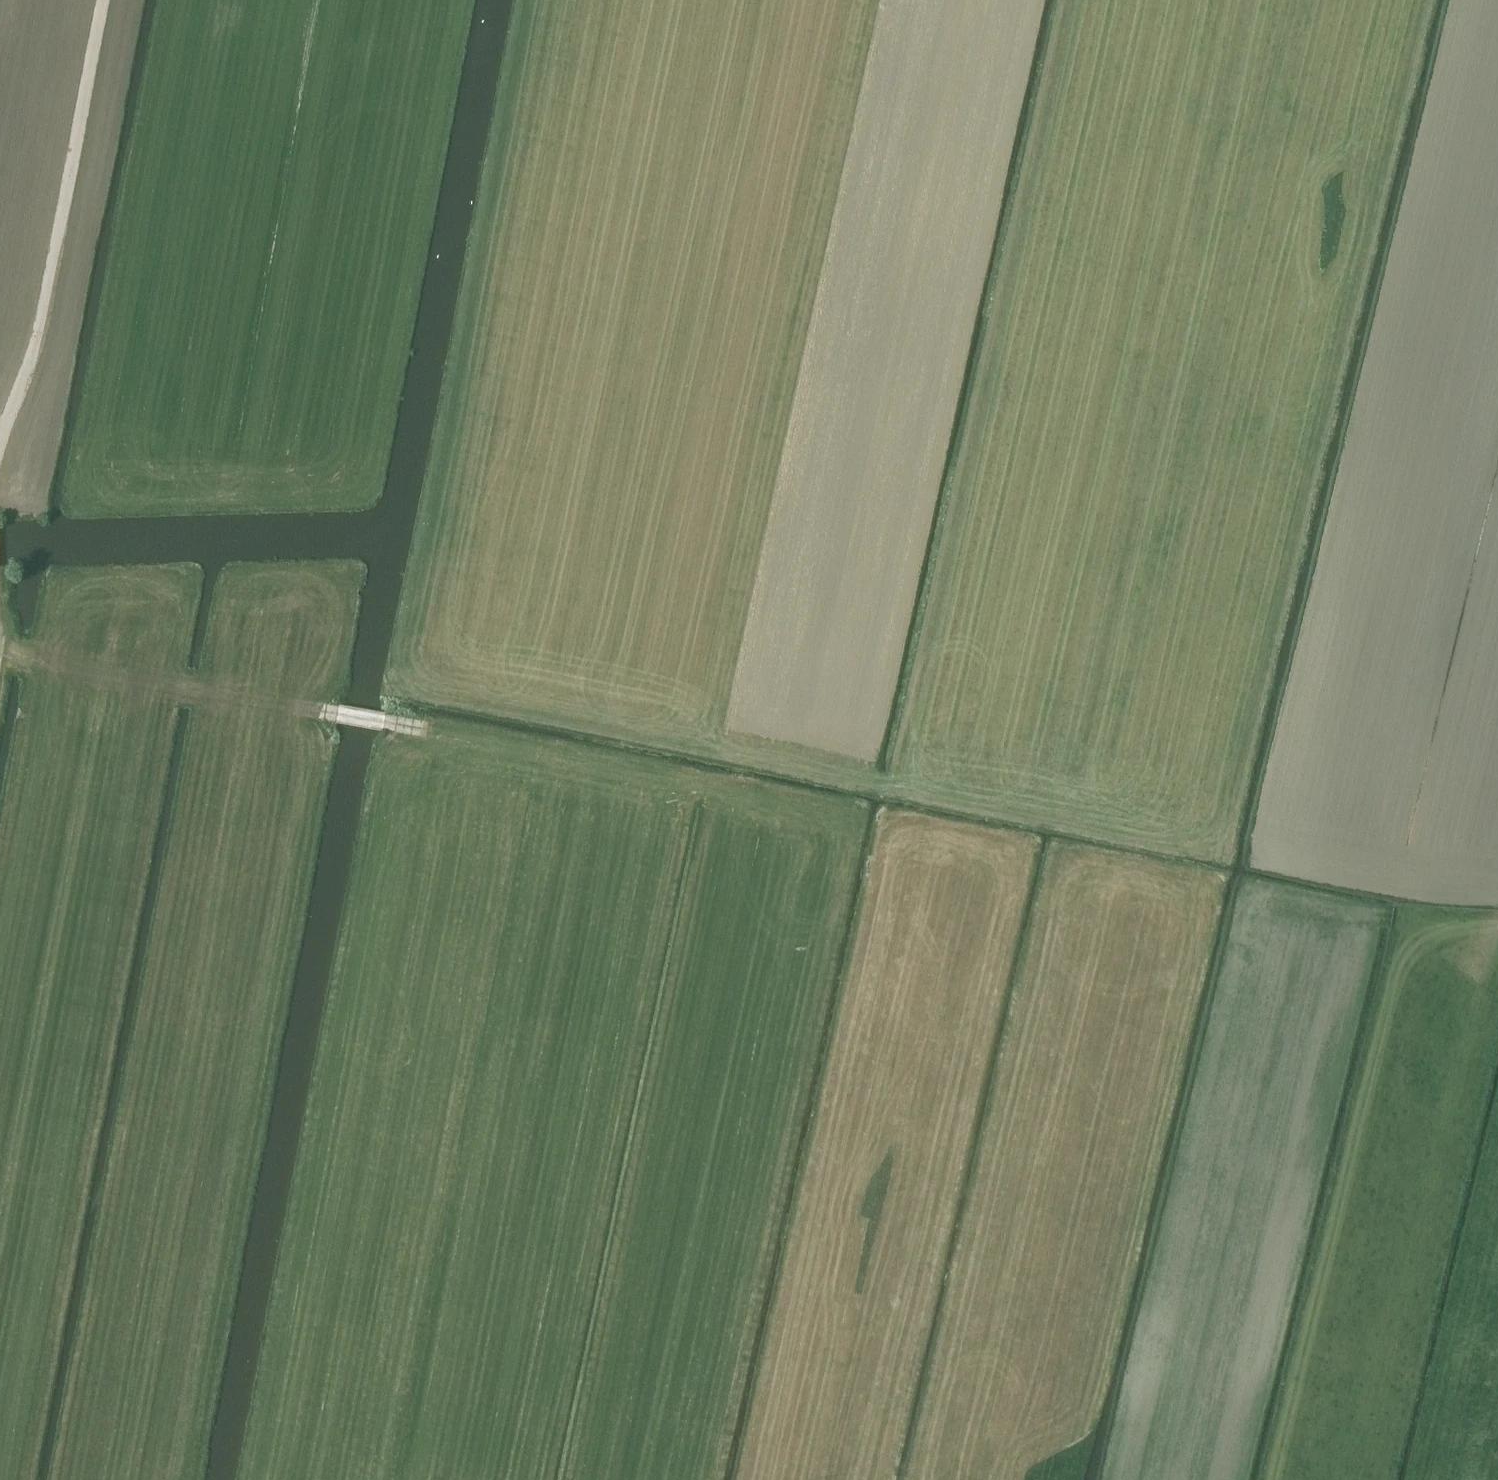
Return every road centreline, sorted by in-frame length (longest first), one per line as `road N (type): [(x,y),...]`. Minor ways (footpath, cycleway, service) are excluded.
road 1 (track): [(0,436),(32,359),(101,0)]

